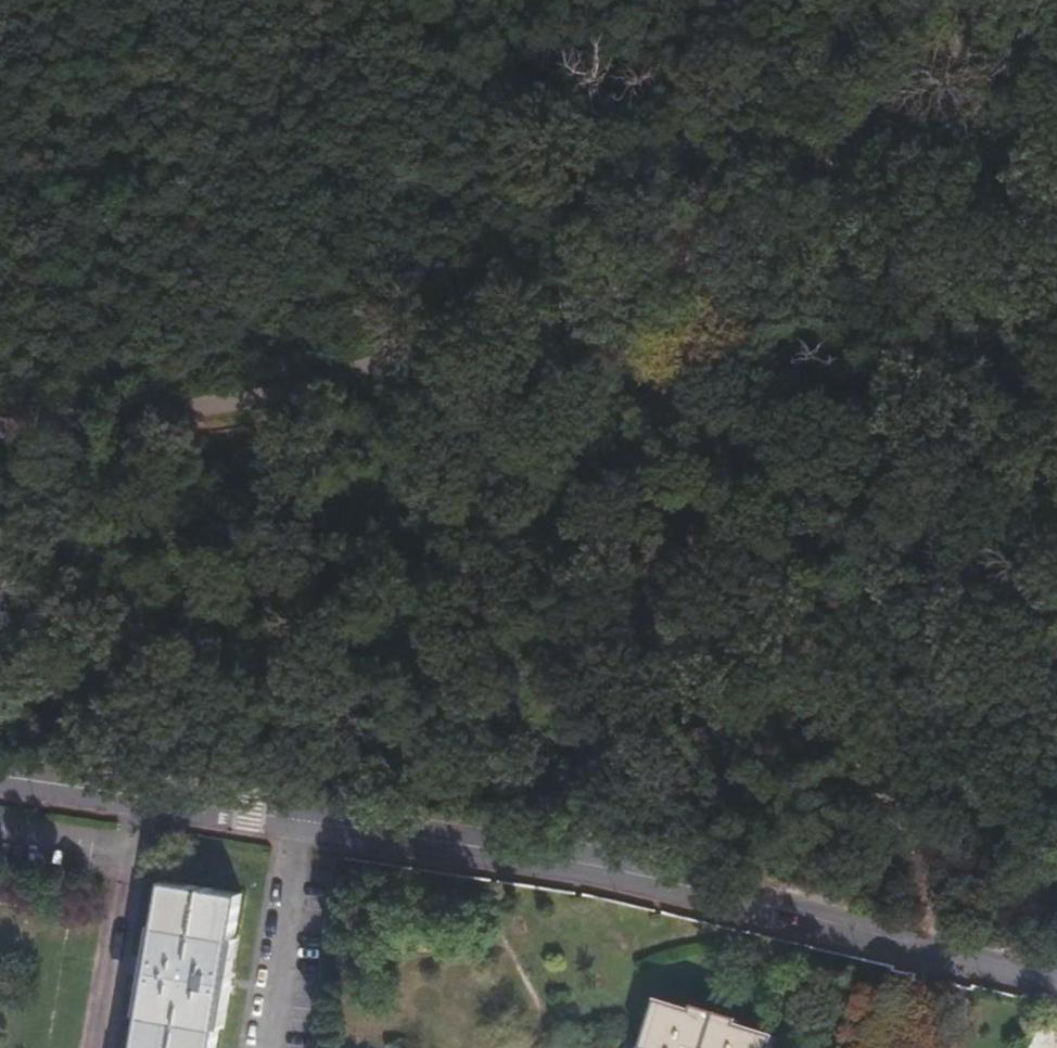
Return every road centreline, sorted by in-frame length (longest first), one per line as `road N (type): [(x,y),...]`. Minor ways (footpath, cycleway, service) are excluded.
road 1 (track): [(0,433),(209,406),(342,378),(662,272),(797,192),(990,0)]
road 2 (tertiary): [(1056,982),(780,911),(0,777)]

